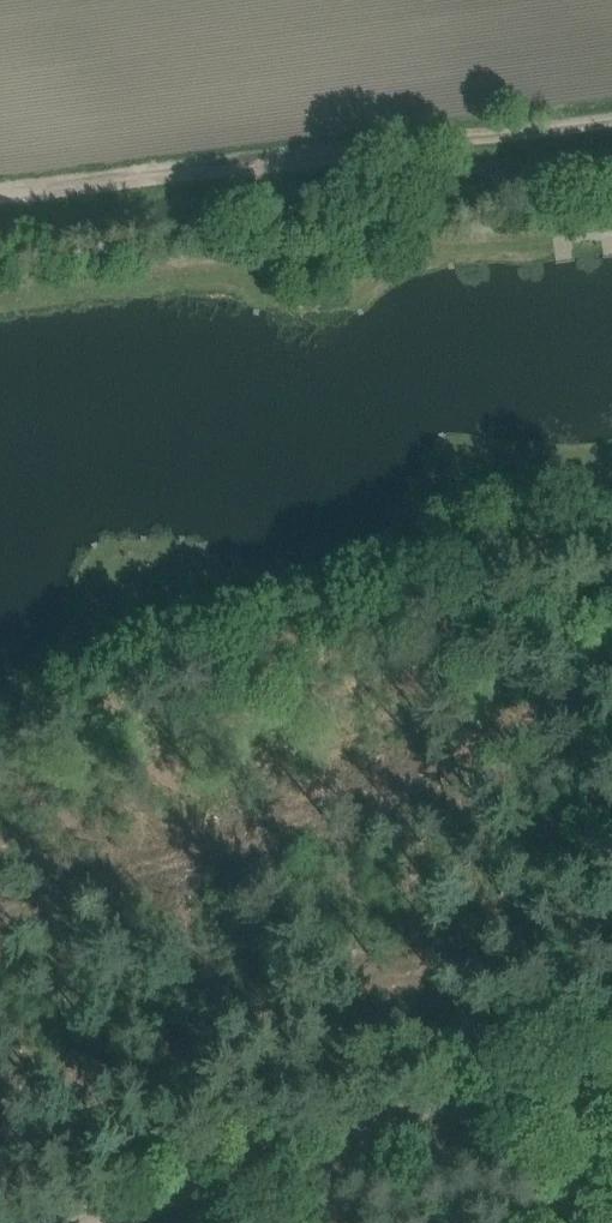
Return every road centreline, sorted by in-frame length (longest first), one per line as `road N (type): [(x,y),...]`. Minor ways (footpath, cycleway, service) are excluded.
road 1 (track): [(0,206),(611,127)]
road 2 (track): [(583,1091),(537,1098),(122,1222)]

